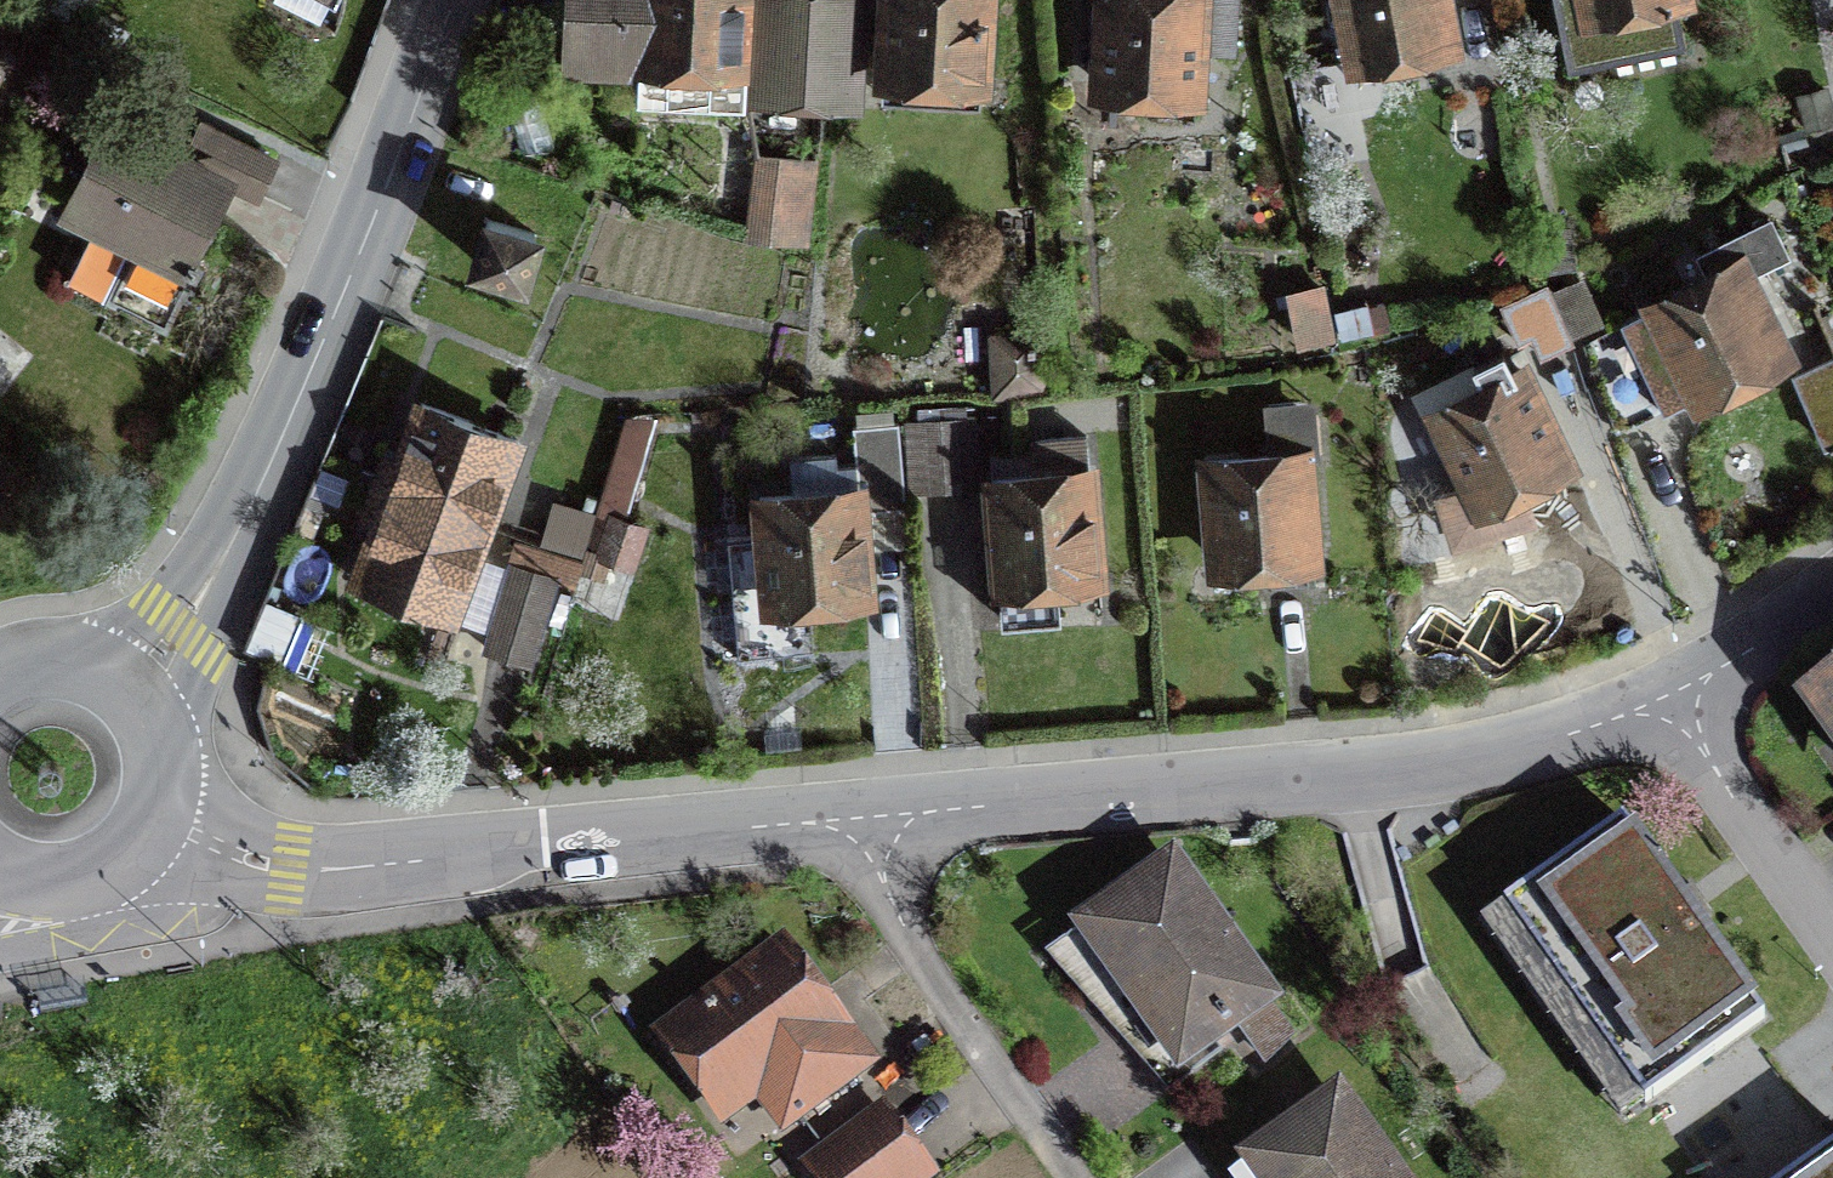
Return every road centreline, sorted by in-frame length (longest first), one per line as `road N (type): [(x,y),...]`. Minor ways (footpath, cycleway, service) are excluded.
road 1 (residential): [(870,815),(1455,759),(1575,731),(1666,695)]
road 2 (tertiary): [(118,696),(207,580),(277,446),(367,234),(452,0)]
road 3 (residential): [(142,811),(224,849),(285,866),(339,867),(870,815)]
road 4 (residential): [(870,815),(886,889),(903,926),(1081,1177)]
road 5 (residential): [(1832,934),(1666,695)]
road 6 (residential): [(1666,695),(1832,590)]
road 7 (tertiary): [(0,860),(59,873),(98,860),(142,811)]
road 8 (tertiary): [(118,696),(87,676),(52,668),(0,681)]
road 9 (tertiary): [(142,811),(148,750),(118,696)]

